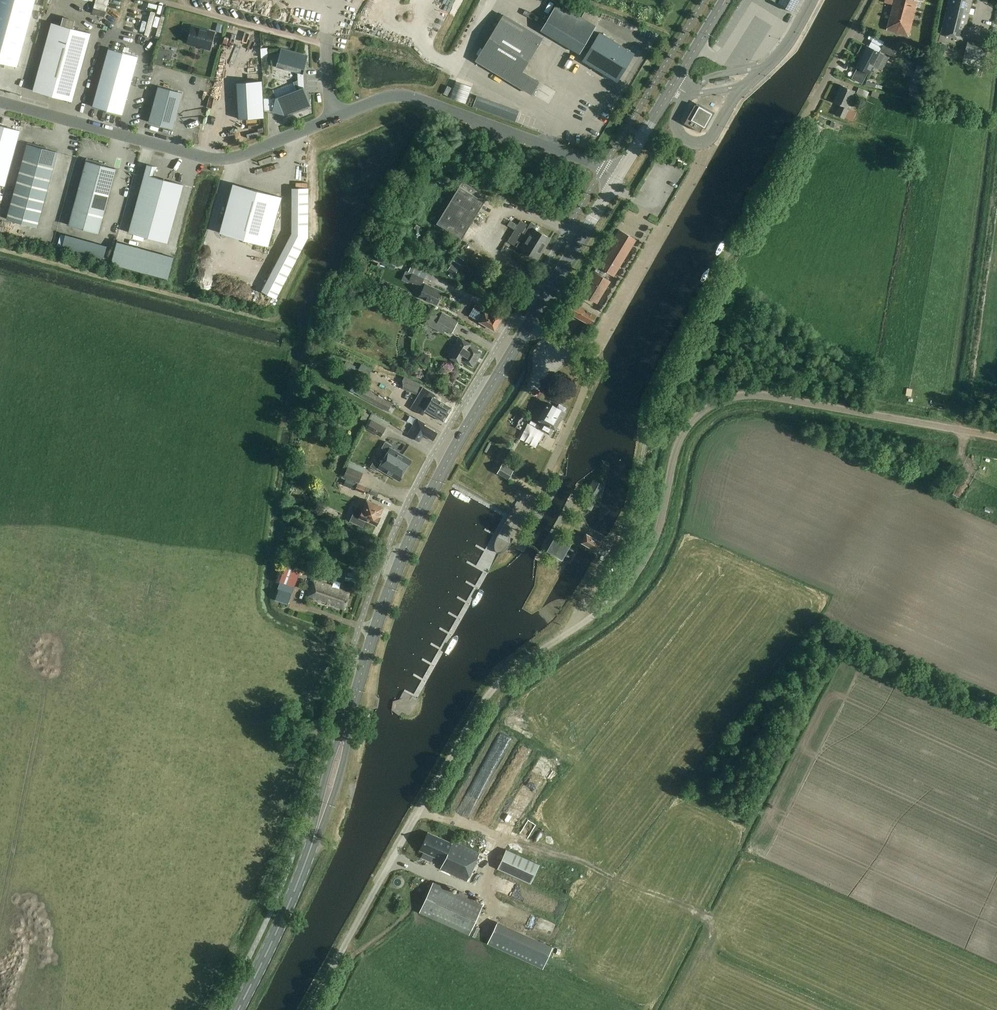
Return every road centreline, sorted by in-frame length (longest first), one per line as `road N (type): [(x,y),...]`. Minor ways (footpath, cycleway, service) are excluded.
road 1 (unclassified): [(0,102),(218,159),(382,98),(408,96),(617,178)]
road 2 (unclassified): [(590,618),(646,556),(674,452),(686,428),(719,402),(766,395),(996,436)]
road 3 (unclassified): [(590,618),(488,695),(309,1009)]
road 4 (primary): [(347,725),(424,506),(527,326)]
road 5 (primary): [(617,178),(725,0)]
road 6 (primary): [(236,1009),(314,838)]
road 7 (primary): [(527,326),(617,178)]
road 8 (unclassified): [(794,135),(868,0)]
road 9 (primary): [(314,838),(336,788),(347,725)]
road 10 (primary): [(347,725),(314,838)]

